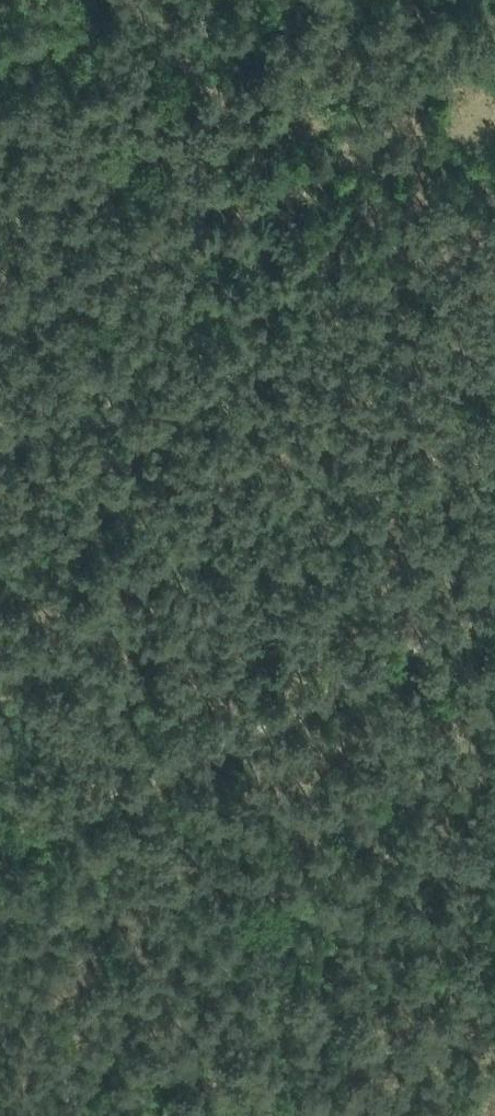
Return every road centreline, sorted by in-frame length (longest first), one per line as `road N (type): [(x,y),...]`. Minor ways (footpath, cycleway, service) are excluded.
road 1 (track): [(402,651),(412,0)]
road 2 (track): [(494,607),(0,846)]
road 3 (track): [(0,326),(411,129),(494,139)]
road 4 (track): [(306,0),(0,141)]
road 5 (track): [(177,59),(214,131),(299,182)]

